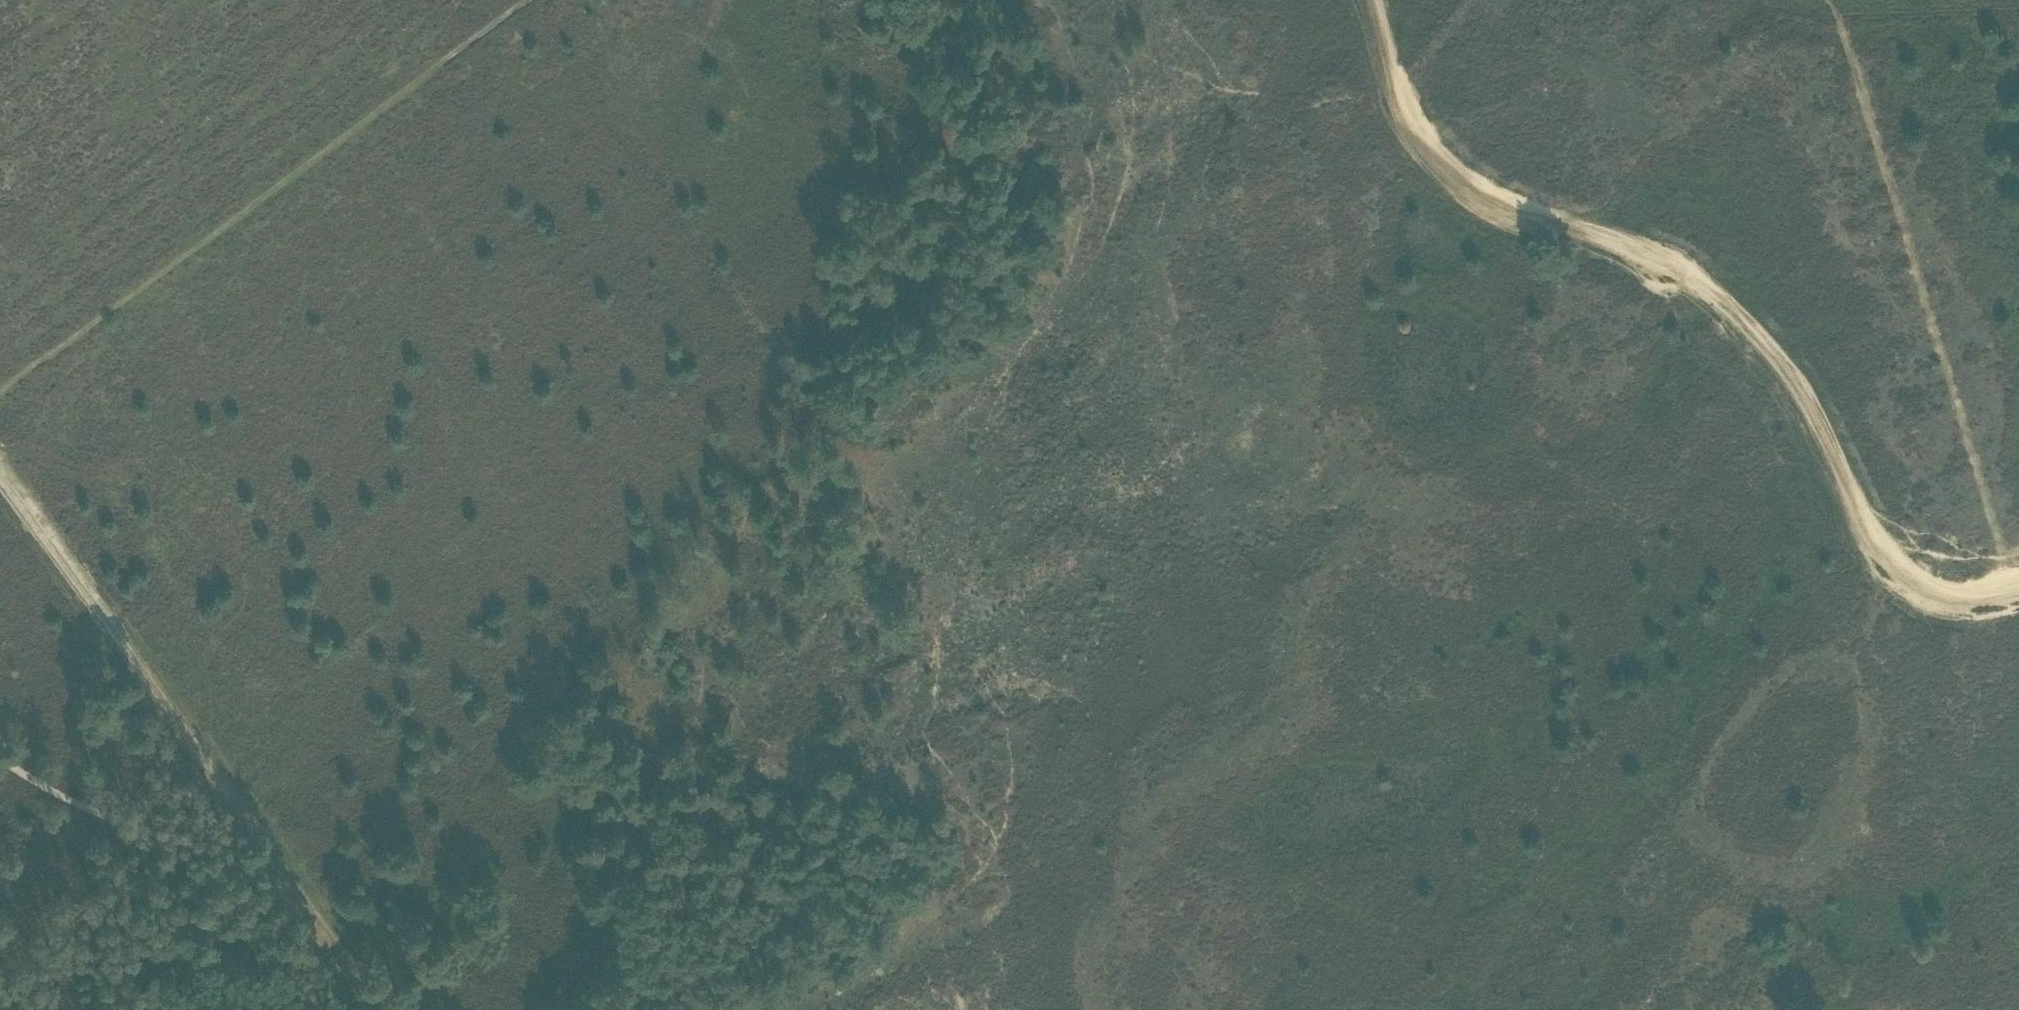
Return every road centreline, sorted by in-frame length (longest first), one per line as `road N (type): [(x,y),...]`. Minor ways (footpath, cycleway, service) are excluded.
road 1 (track): [(0,753),(96,812),(257,868),(307,910)]
road 2 (track): [(307,910),(379,1009)]

